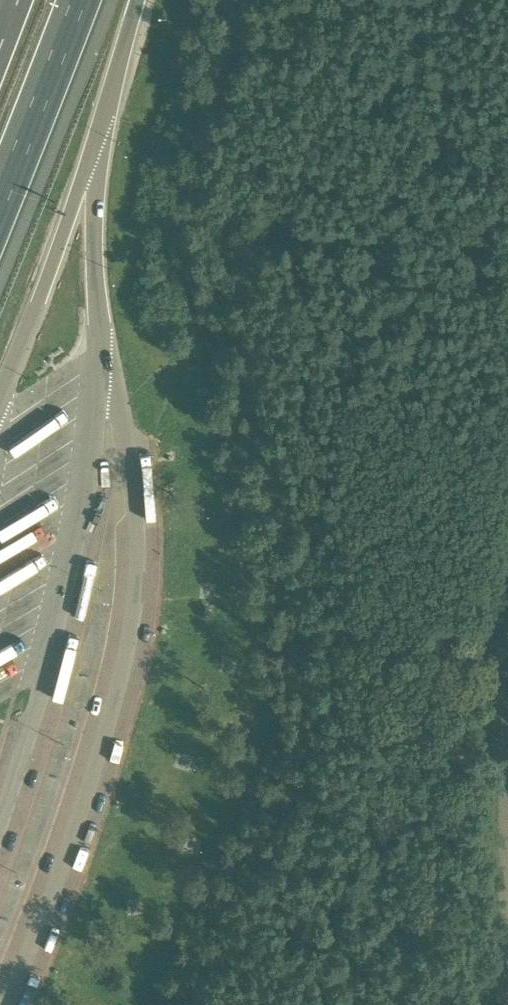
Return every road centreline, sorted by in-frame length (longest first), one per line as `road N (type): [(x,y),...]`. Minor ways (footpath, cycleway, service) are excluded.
road 1 (motorway): [(0,198),(78,0)]
road 2 (unclassified): [(507,763),(507,947)]

